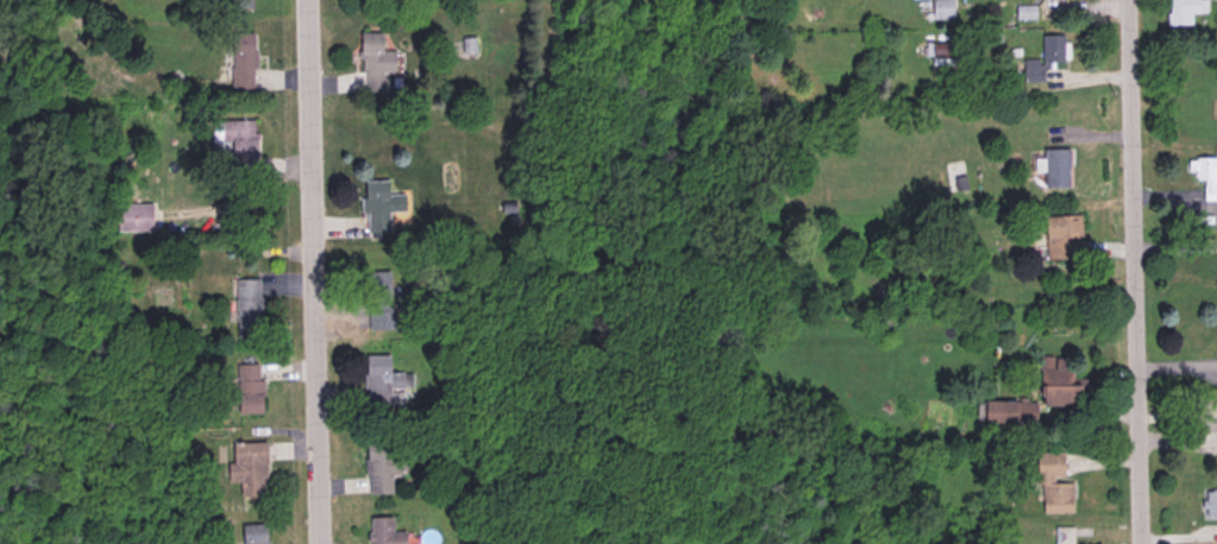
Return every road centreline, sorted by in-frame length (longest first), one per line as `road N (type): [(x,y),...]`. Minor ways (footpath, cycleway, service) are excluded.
road 1 (residential): [(1130,0),(1144,543)]
road 2 (residential): [(312,0),(323,543)]

